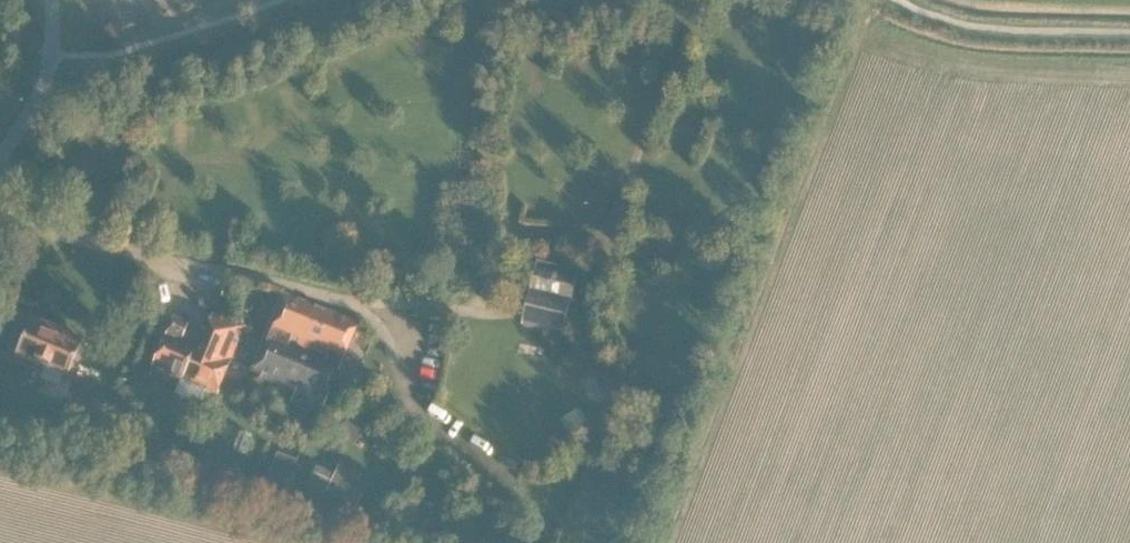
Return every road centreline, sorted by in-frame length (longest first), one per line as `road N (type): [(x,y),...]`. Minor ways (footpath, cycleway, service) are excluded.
road 1 (track): [(0,179),(64,181),(162,84),(398,0)]
road 2 (unclassified): [(0,158),(46,74),(53,0)]

